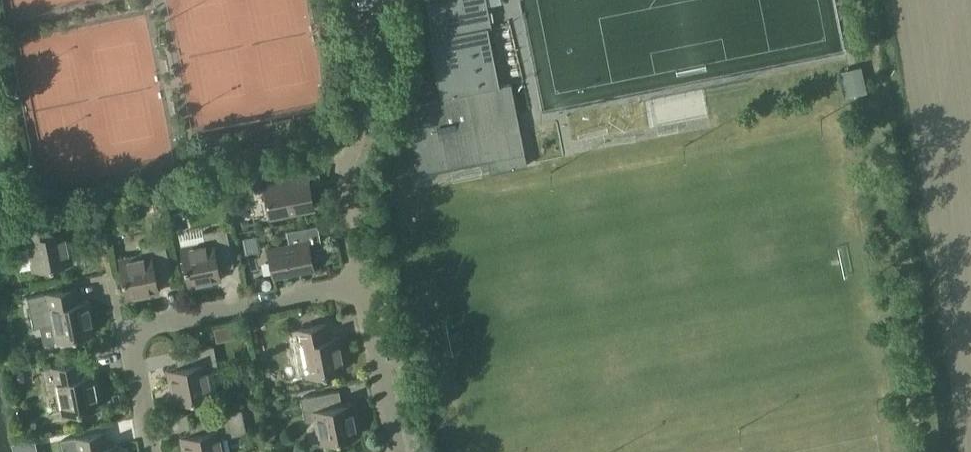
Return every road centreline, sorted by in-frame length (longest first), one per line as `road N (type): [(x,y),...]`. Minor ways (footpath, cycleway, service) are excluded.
road 1 (residential): [(151,451),(131,350),(141,327),(362,282)]
road 2 (residential): [(396,451),(362,282)]
road 3 (residential): [(362,282),(345,179),(359,143)]

